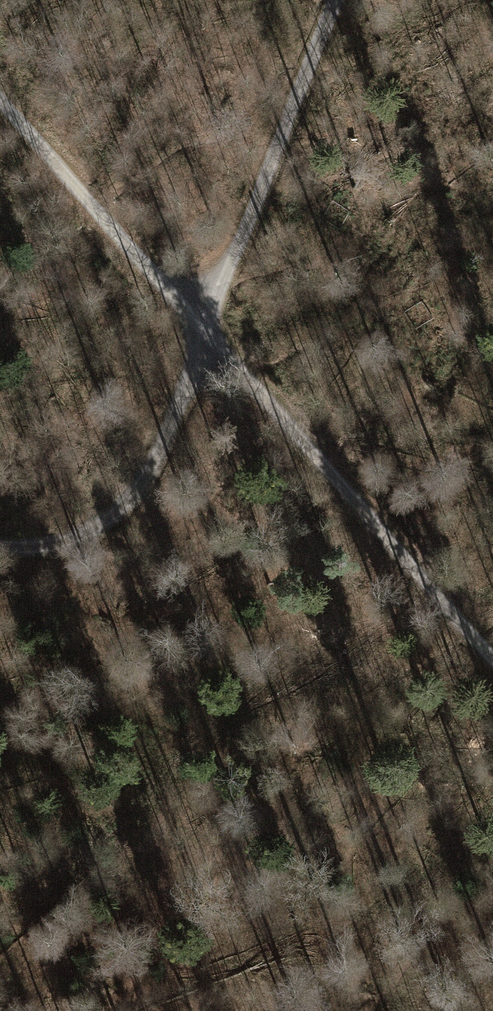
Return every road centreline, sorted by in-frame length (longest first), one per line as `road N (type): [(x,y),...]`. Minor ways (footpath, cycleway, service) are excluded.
road 1 (track): [(492,660),(199,334),(0,98)]
road 2 (track): [(329,0),(143,479),(95,526),(62,539),(0,542)]

